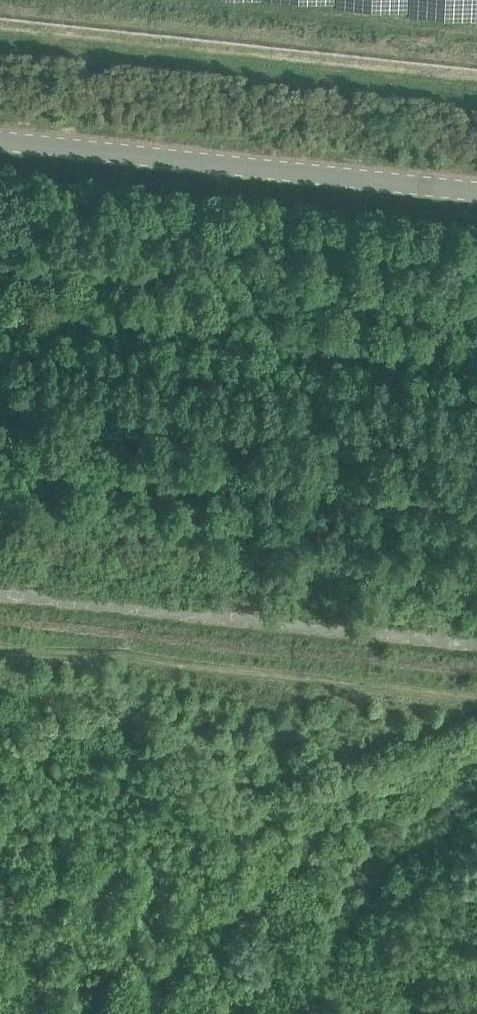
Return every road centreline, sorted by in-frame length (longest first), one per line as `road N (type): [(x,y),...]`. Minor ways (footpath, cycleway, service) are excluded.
road 1 (unclassified): [(476,192),(0,142)]

